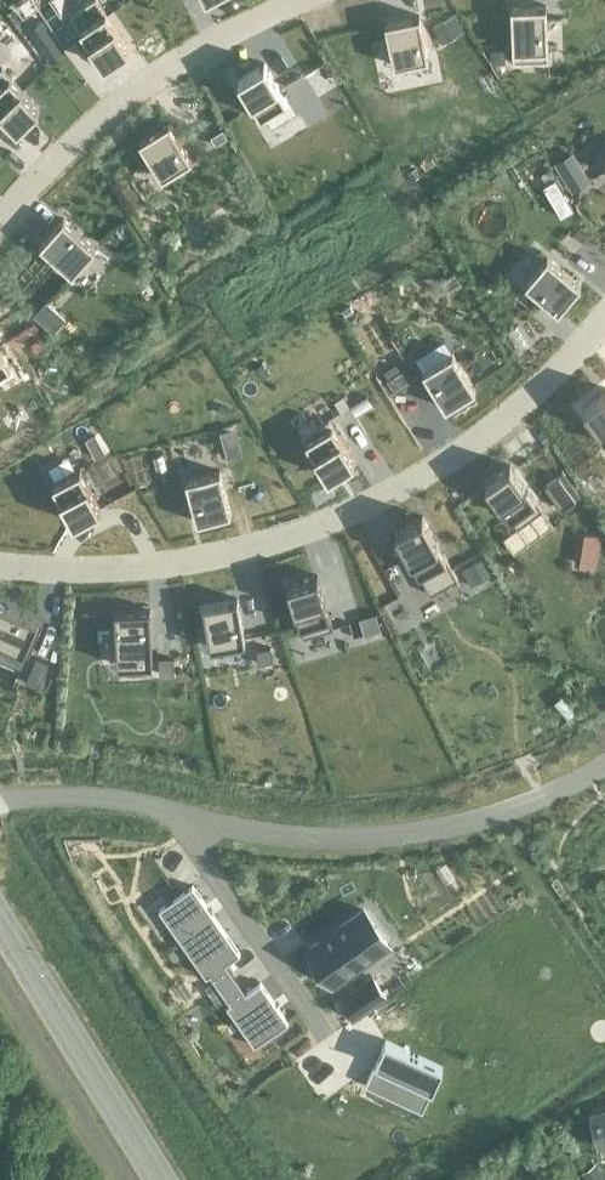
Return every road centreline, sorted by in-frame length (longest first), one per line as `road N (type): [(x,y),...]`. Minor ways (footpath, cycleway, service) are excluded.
road 1 (residential): [(0,556),(104,568),(281,538),(455,455),(604,327)]
road 2 (residential): [(604,764),(499,812),(420,828),(309,831),(93,795),(23,792),(0,801)]
road 3 (residential): [(321,0),(189,58),(25,176),(0,213)]
road 4 (tertiary): [(161,1179),(0,922)]

